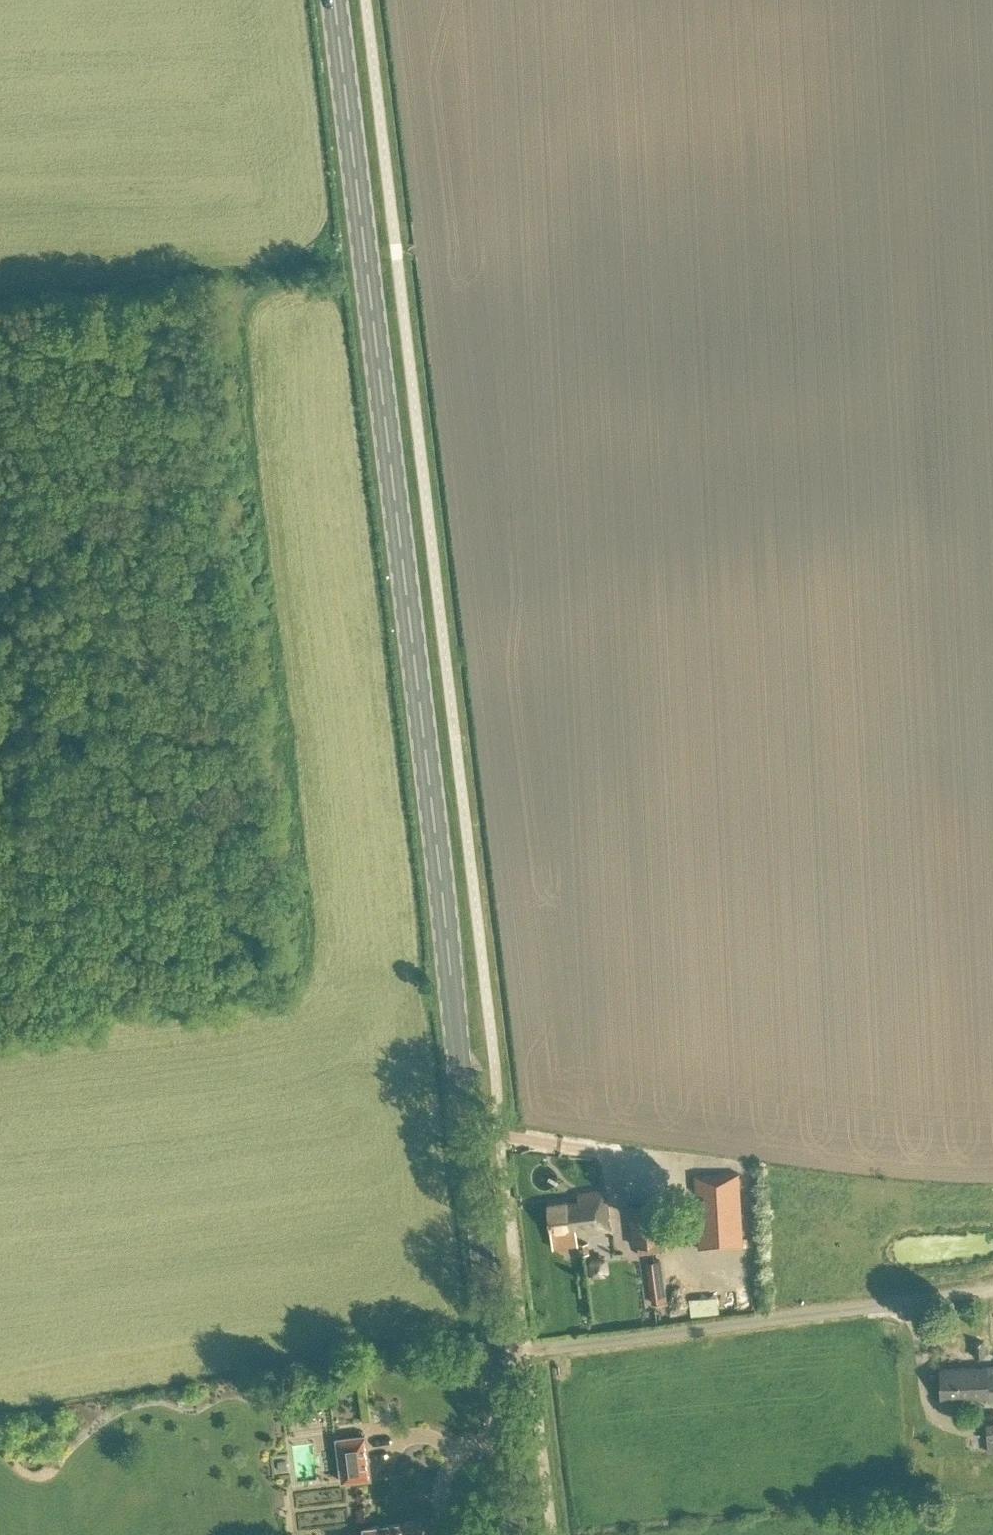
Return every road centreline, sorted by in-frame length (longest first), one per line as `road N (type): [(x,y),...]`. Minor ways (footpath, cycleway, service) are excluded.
road 1 (secondary): [(495,1353),(332,0)]
road 2 (unclassified): [(495,1353),(992,1285)]
road 3 (secondary): [(518,1534),(495,1353)]

